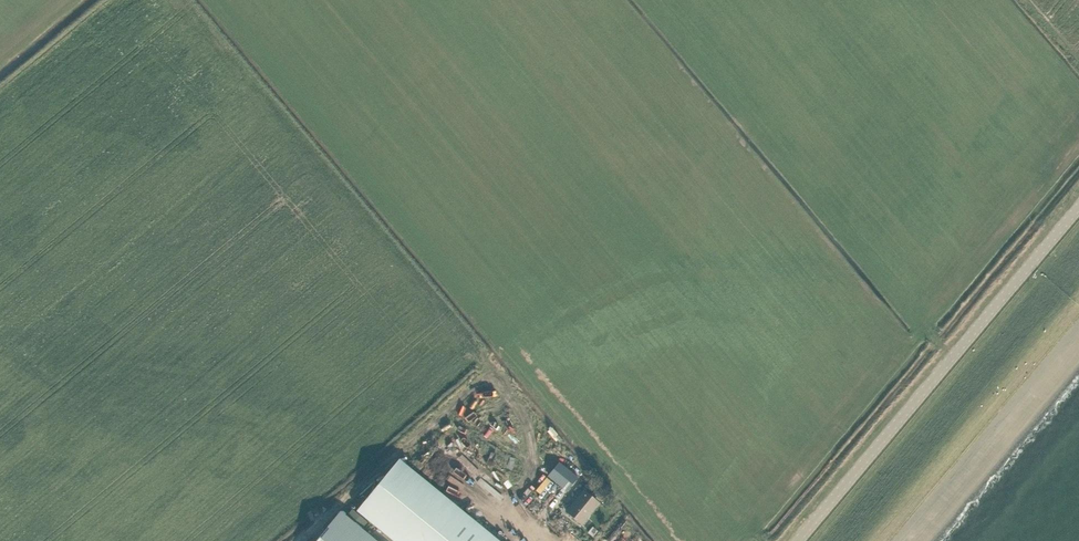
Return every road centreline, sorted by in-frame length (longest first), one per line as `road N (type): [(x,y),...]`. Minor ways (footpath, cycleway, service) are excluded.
road 1 (tertiary): [(796,540),(1078,207)]

